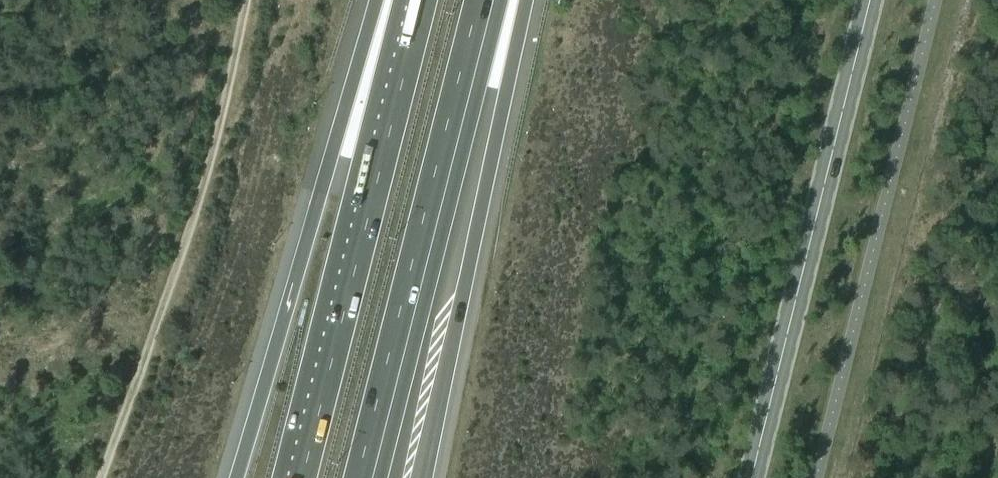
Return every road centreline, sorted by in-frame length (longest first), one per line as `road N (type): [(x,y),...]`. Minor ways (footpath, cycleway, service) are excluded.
road 1 (track): [(246,0),(194,214),(102,477)]
road 2 (motorway): [(371,0),(230,477)]
road 3 (motorway): [(367,477),(490,0)]
road 4 (motorway): [(424,0),(303,477)]
road 5 (primary): [(752,477),(870,0)]
road 6 (motorway): [(424,477),(527,0)]

